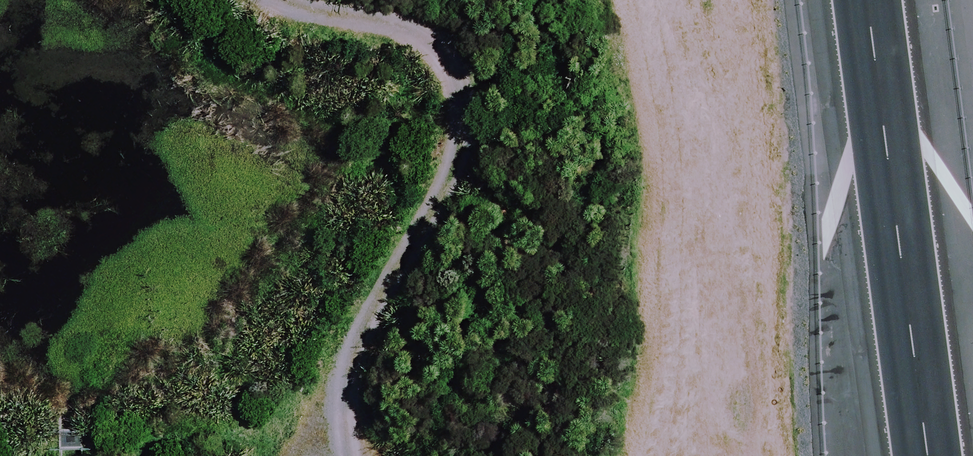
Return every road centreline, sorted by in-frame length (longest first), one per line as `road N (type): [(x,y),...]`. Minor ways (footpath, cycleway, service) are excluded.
road 1 (track): [(470,0),(498,32),(508,67),(500,124),(474,187),(389,335),(390,455)]
road 2 (motorway): [(925,455),(867,0)]

